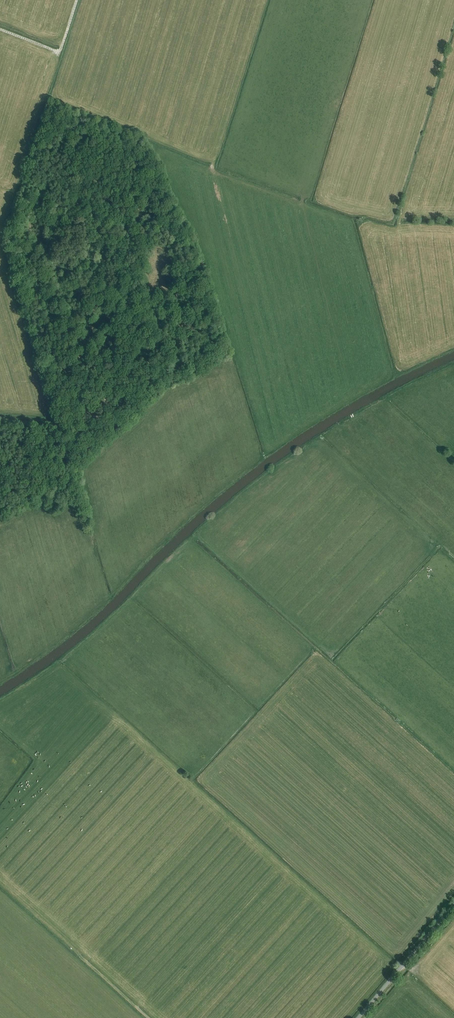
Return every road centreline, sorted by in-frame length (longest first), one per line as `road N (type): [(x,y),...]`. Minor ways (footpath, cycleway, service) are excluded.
road 1 (unclassified): [(356,1017),(453,907)]

